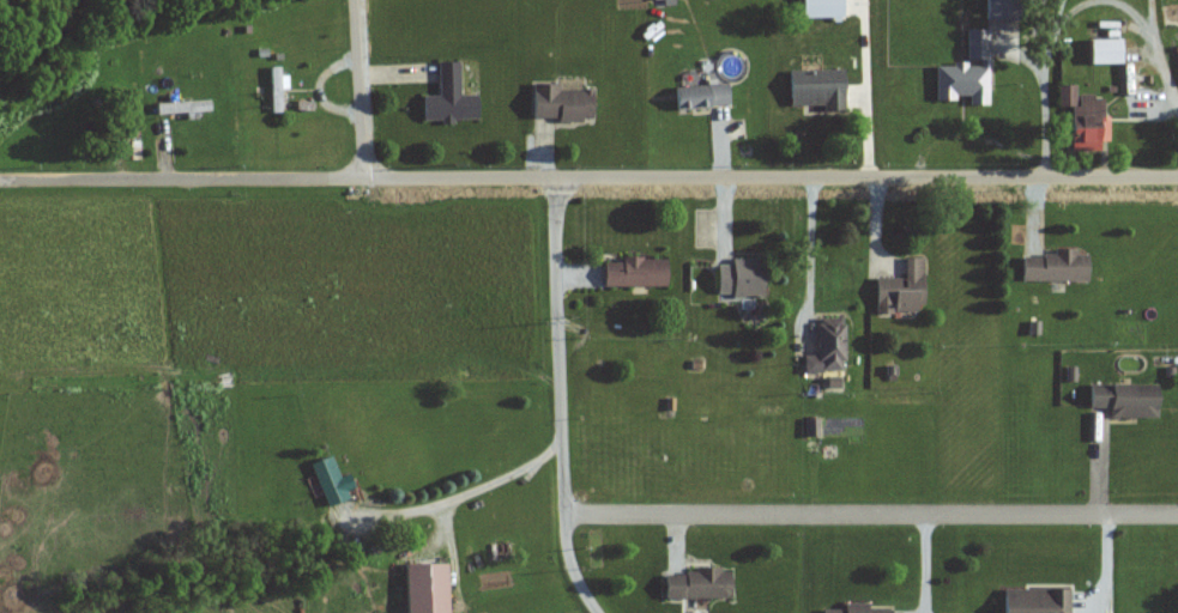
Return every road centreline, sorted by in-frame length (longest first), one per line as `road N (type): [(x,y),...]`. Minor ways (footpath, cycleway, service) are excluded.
road 1 (residential): [(0,179),(1177,177)]
road 2 (residential): [(564,512),(1177,514)]
road 3 (residential): [(598,612),(568,556),(556,177)]
road 4 (residential): [(366,177),(357,0)]

